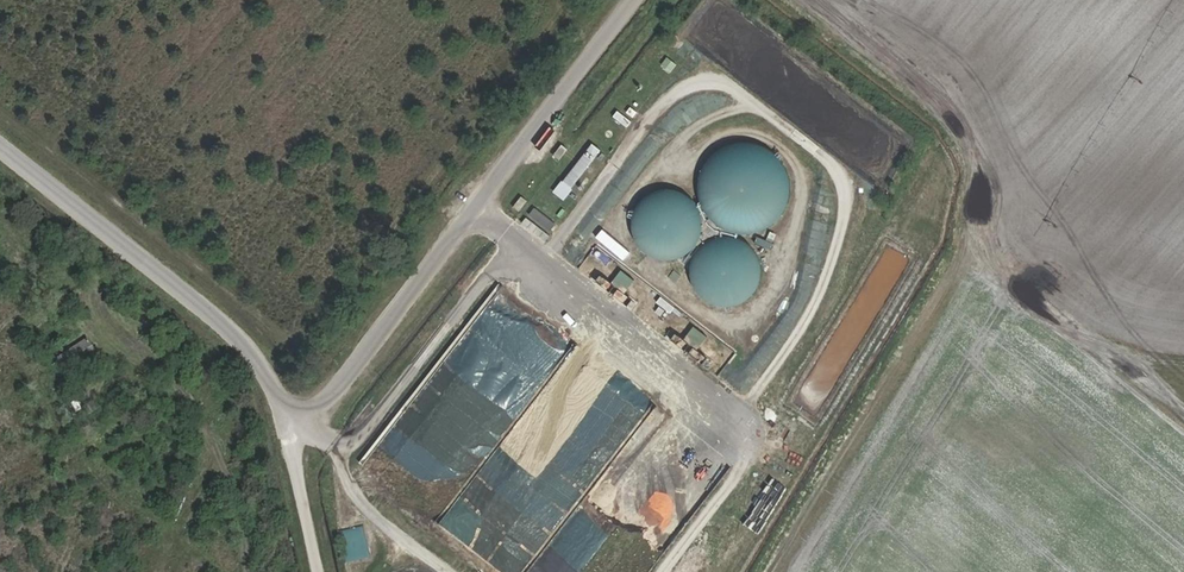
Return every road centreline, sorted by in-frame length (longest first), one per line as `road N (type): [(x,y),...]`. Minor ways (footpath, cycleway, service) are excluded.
road 1 (track): [(643,0),(315,424)]
road 2 (track): [(253,571),(213,410),(0,224)]
road 3 (track): [(0,168),(315,424)]
road 4 (track): [(315,424),(346,571)]
road 5 (track): [(223,464),(155,571)]

